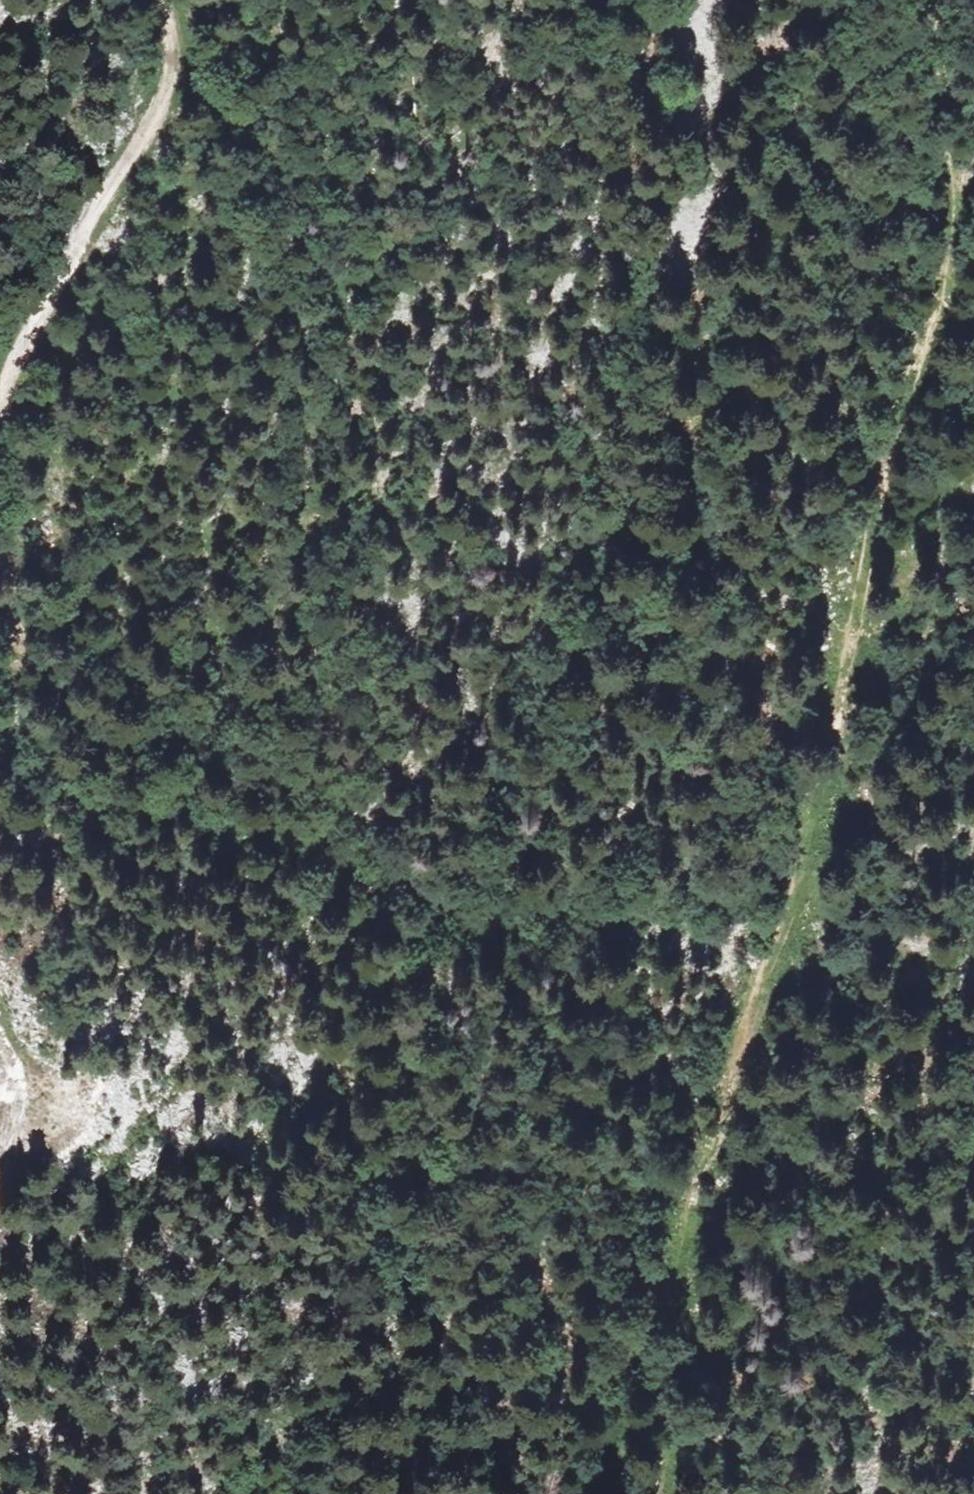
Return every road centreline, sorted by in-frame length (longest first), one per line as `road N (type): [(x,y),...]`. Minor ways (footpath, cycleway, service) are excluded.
road 1 (track): [(950,0),(953,115),(937,294),(880,474),(783,714),(738,936),(698,1212),(693,1308),(714,1384),(713,1441),(695,1493)]
road 2 (track): [(0,372),(169,56),(158,0)]
road 3 (track): [(0,1212),(34,1179),(28,1112),(0,1026)]

